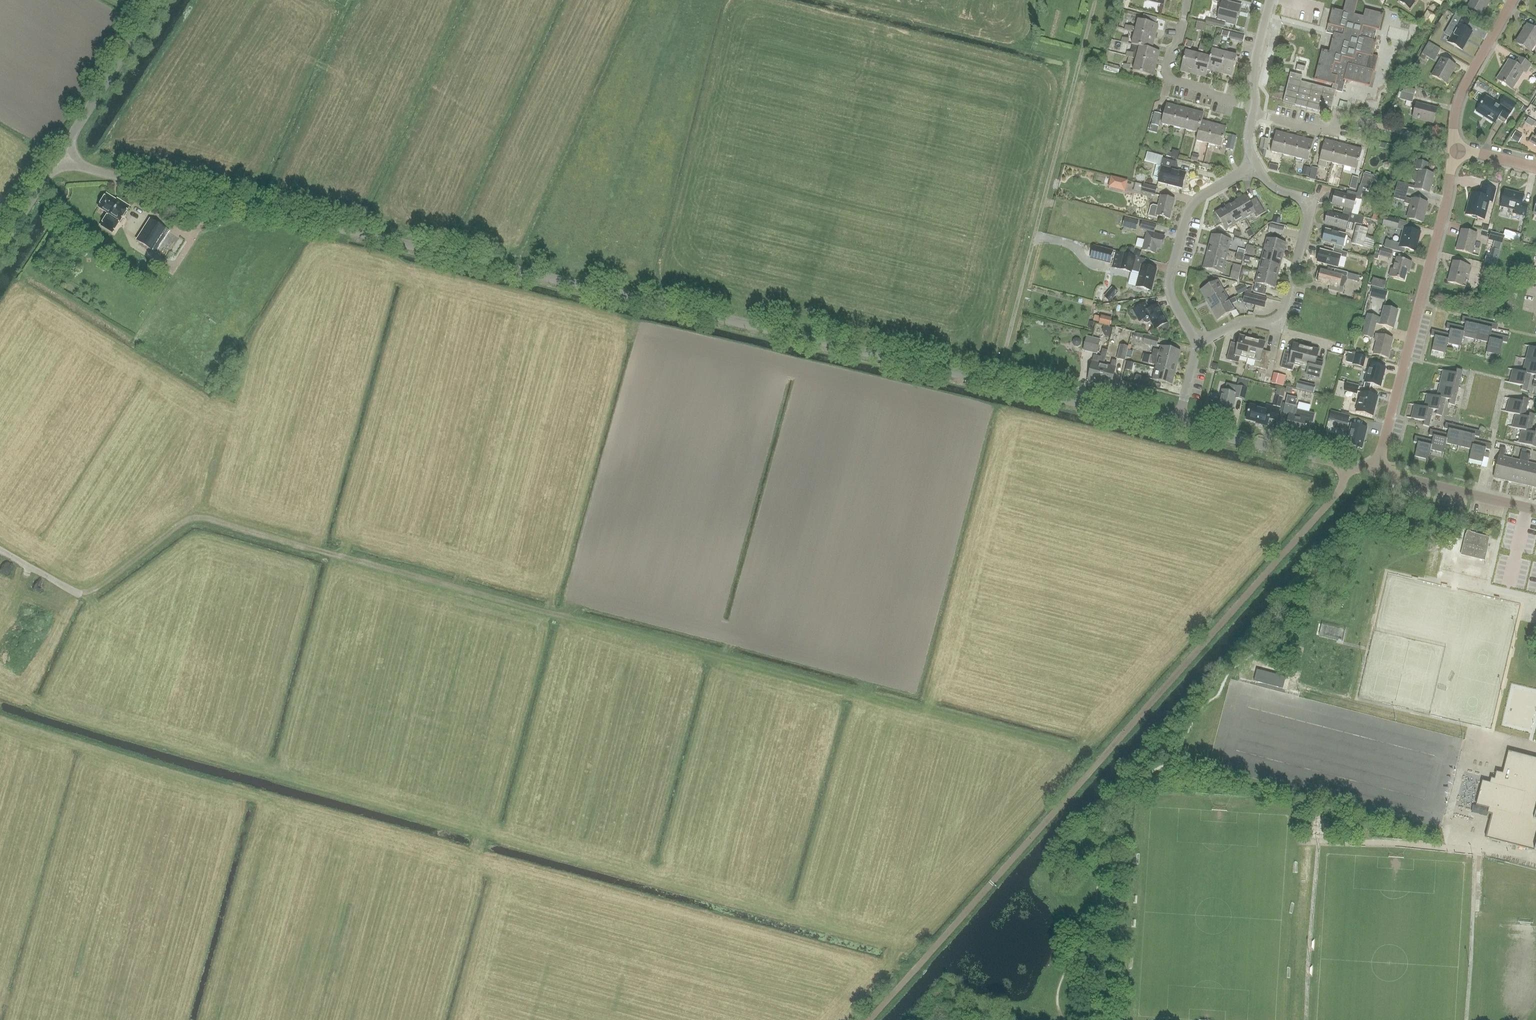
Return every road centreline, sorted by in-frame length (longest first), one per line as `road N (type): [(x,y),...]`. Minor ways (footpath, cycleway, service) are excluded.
road 1 (unclassified): [(1182,426),(106,174),(61,155)]
road 2 (track): [(997,383),(1096,0)]
road 3 (unclassified): [(1376,470),(1454,150)]
road 4 (unclassified): [(1197,346),(1236,325),(1278,322),(1287,304),(1307,215),(1301,200),(1254,171)]
road 5 (unclassified): [(1197,346),(1171,296),(1188,219),(1197,201),(1254,171)]
road 6 (unclassified): [(1376,470),(1182,426)]
road 7 (unclassified): [(61,155),(159,0)]
road 8 (unclassified): [(1255,115),(1174,85),(1168,64),(1188,0)]
road 9 (unclassified): [(1535,509),(1376,470)]
road 10 (unclassified): [(1454,150),(1471,78),(1515,0)]

